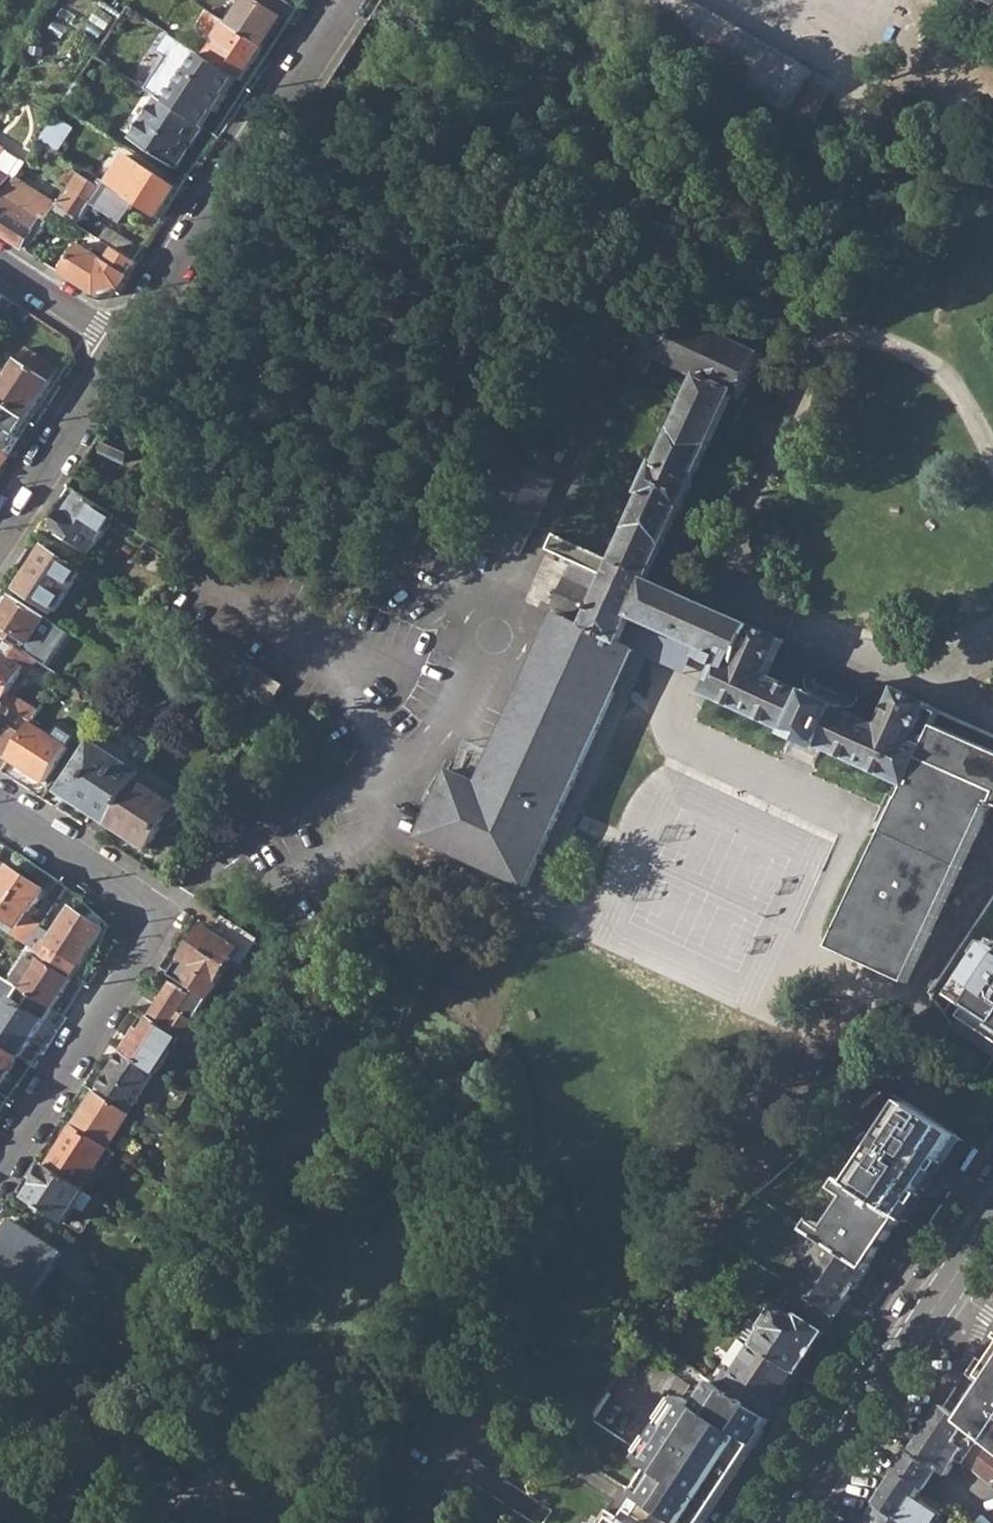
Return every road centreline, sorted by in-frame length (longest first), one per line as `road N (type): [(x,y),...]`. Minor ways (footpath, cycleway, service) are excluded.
road 1 (residential): [(0,806),(129,891),(147,921),(140,954),(0,1166)]
road 2 (residential): [(123,340),(345,0)]
road 3 (primary): [(792,1522),(949,1288)]
road 4 (residential): [(0,529),(123,340)]
road 5 (residential): [(0,260),(123,340)]

